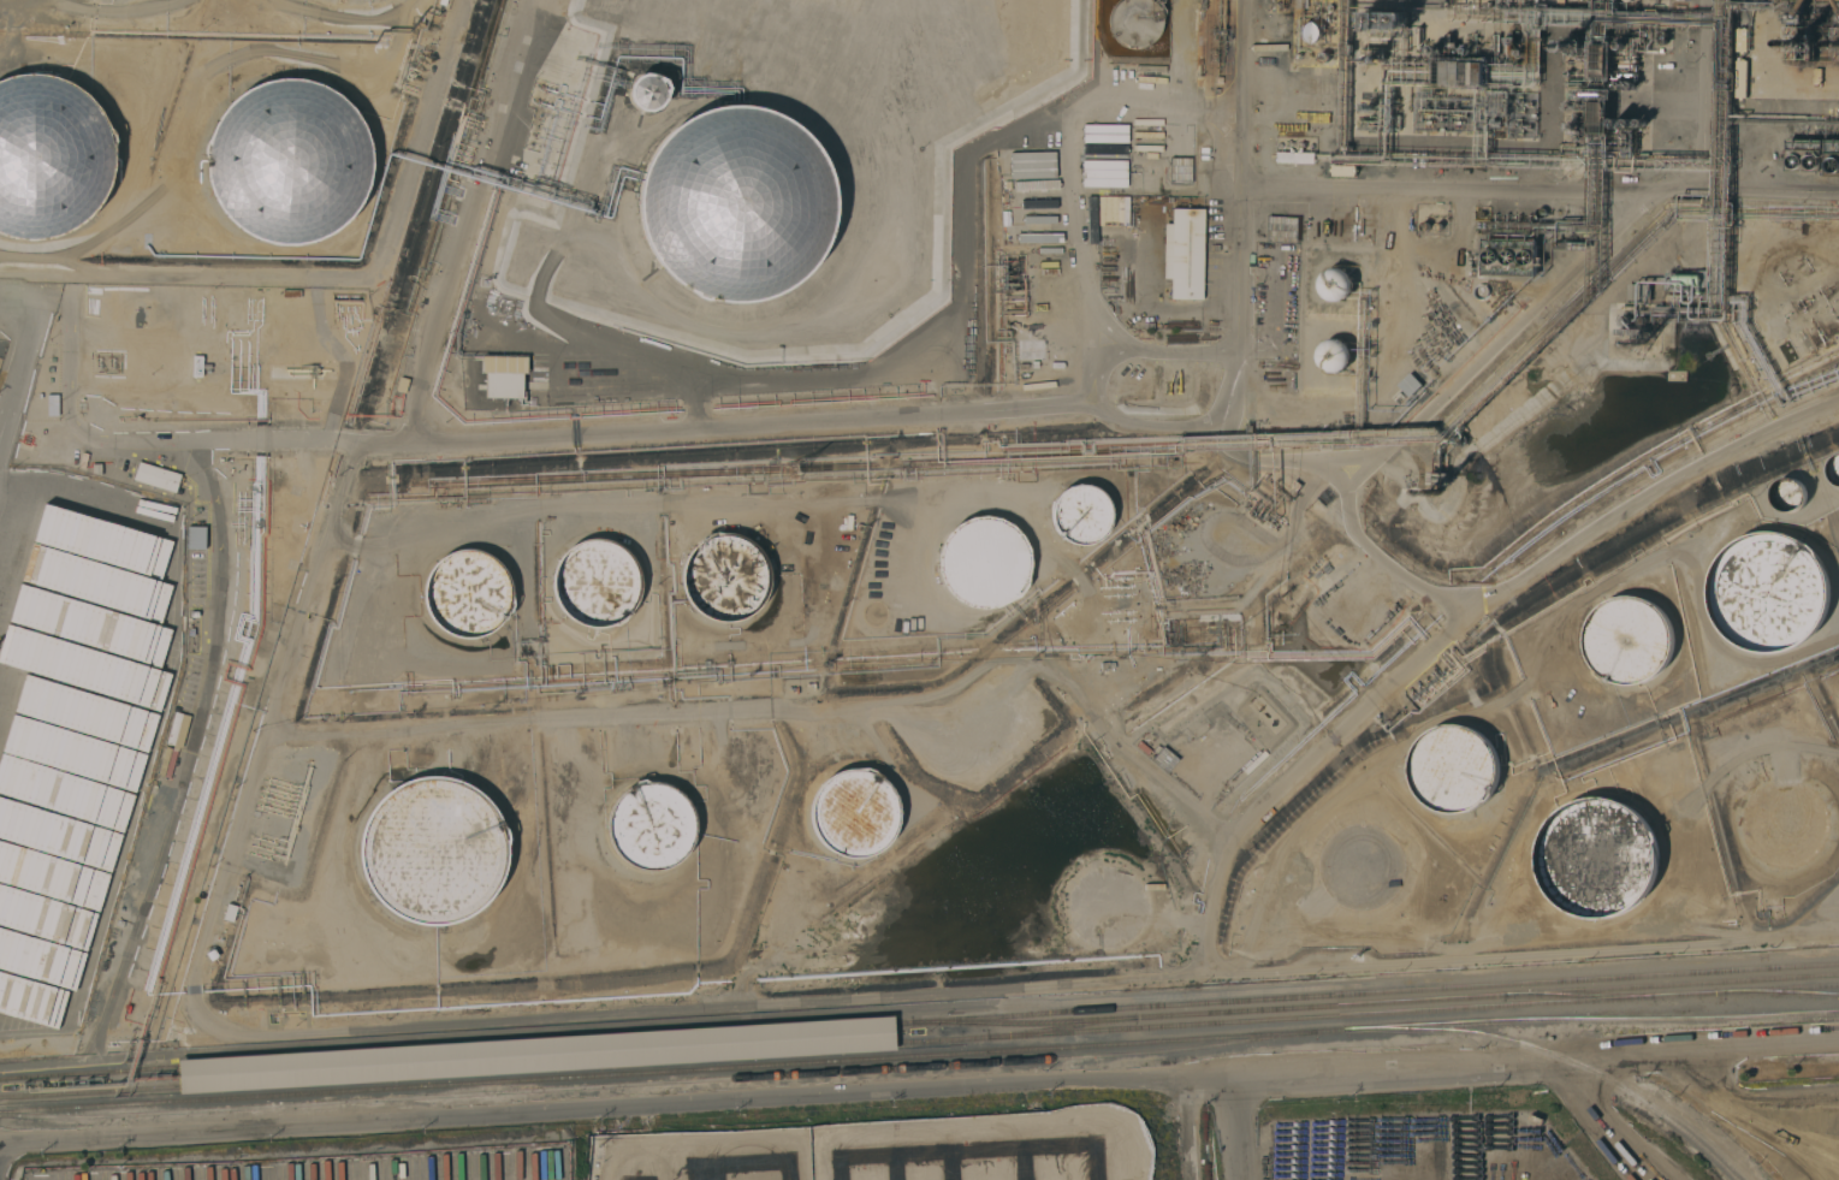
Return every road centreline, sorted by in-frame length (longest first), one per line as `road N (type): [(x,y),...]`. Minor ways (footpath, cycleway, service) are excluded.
road 1 (secondary): [(0,1156),(1838,1038)]

